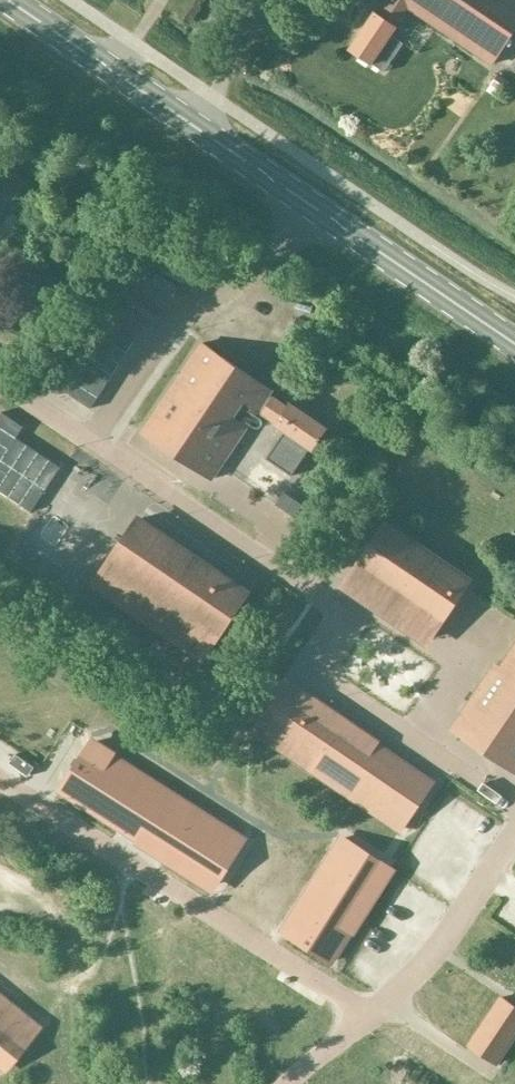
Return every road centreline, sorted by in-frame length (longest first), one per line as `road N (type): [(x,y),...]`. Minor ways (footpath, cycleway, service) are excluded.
road 1 (secondary): [(514,344),(7,0)]

